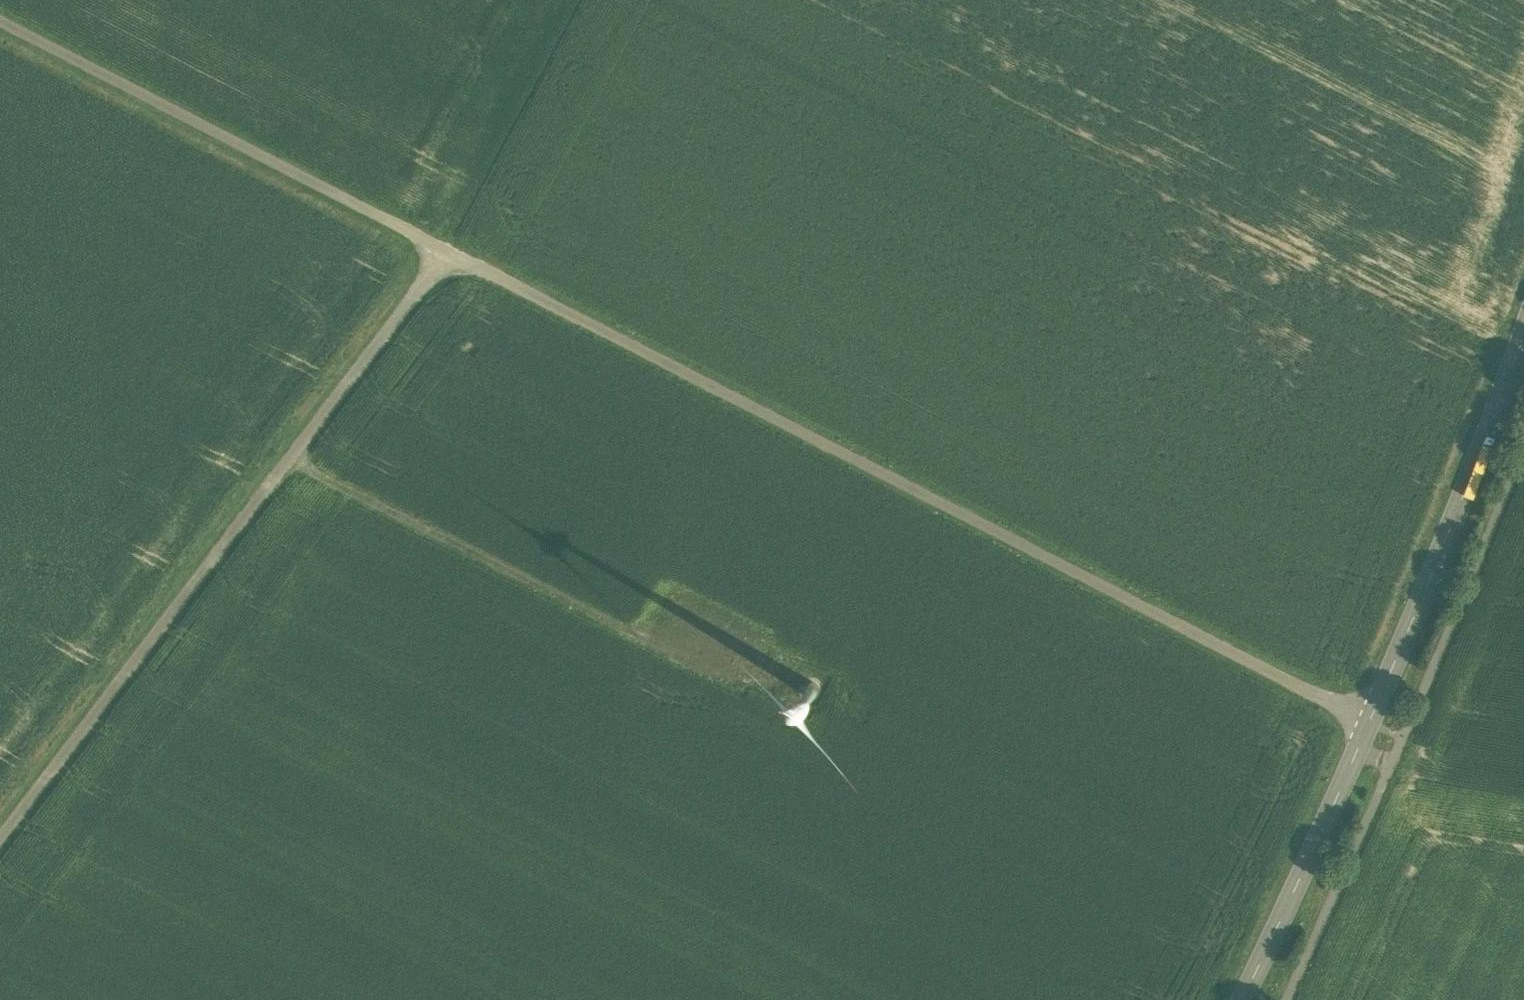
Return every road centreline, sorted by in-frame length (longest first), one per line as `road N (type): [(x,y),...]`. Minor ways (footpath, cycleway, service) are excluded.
road 1 (unclassified): [(1368,725),(447,238)]
road 2 (unclassified): [(447,238),(0,830)]
road 3 (track): [(301,433),(746,683),(782,677)]
road 4 (unclassified): [(447,238),(0,9)]
road 5 (tertiary): [(1523,319),(1368,725)]
road 6 (tertiary): [(1368,725),(1242,999)]

